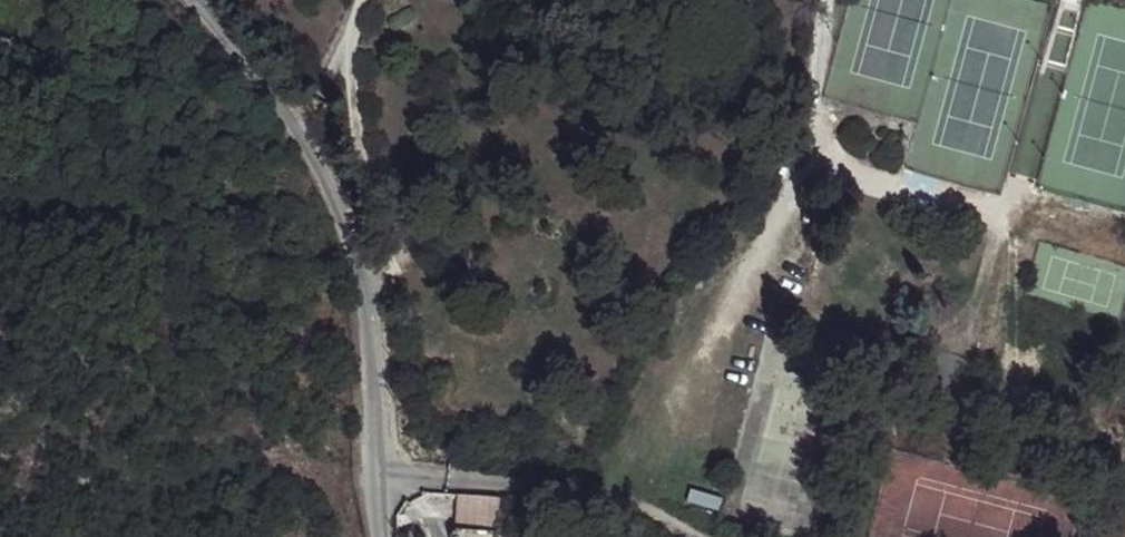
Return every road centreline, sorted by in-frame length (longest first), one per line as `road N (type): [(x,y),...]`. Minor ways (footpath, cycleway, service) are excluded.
road 1 (unclassified): [(189,0),(306,133),(365,286),(383,536)]

